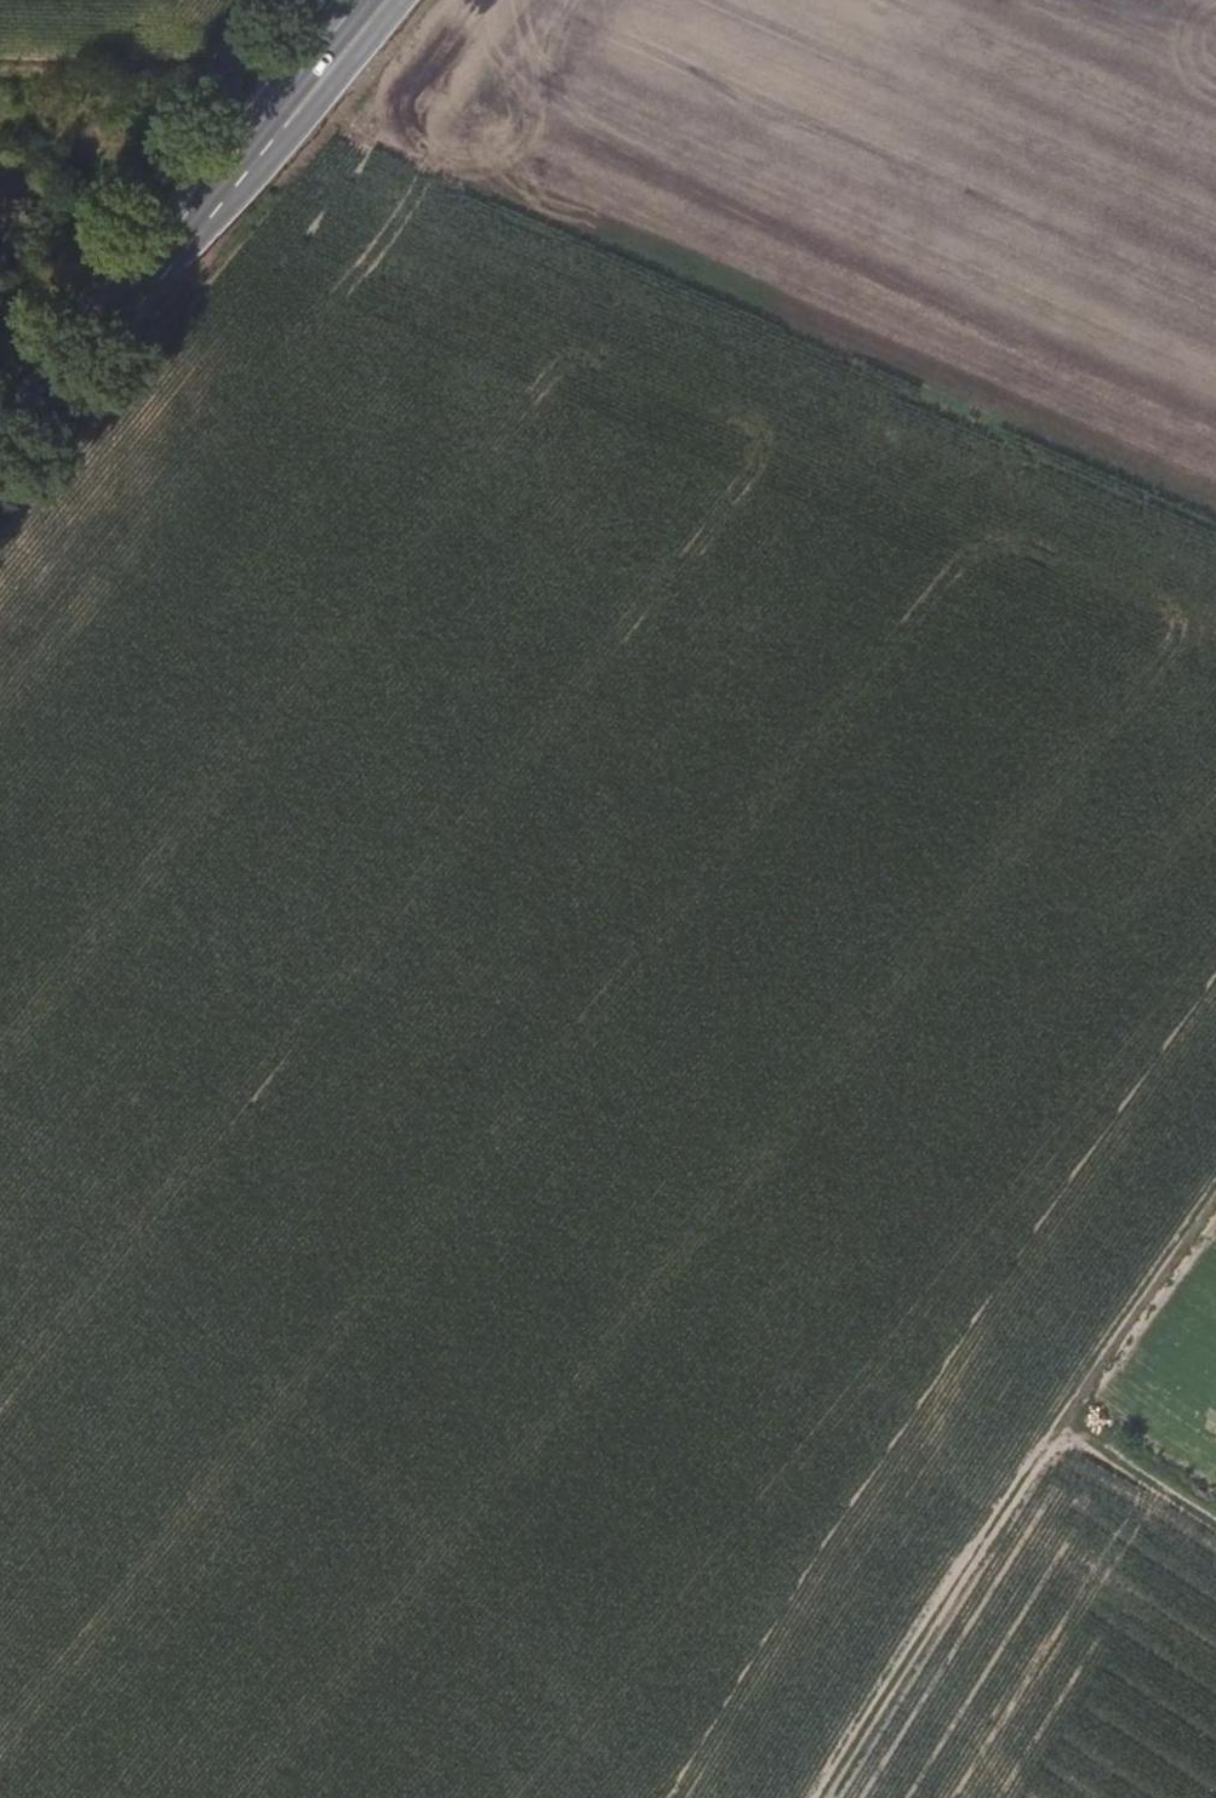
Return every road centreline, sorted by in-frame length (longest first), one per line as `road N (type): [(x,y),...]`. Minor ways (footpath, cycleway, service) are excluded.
road 1 (track): [(1215,1195),(801,1797)]
road 2 (secondary): [(0,446),(359,0)]
road 3 (track): [(1053,1428),(1215,1533)]

